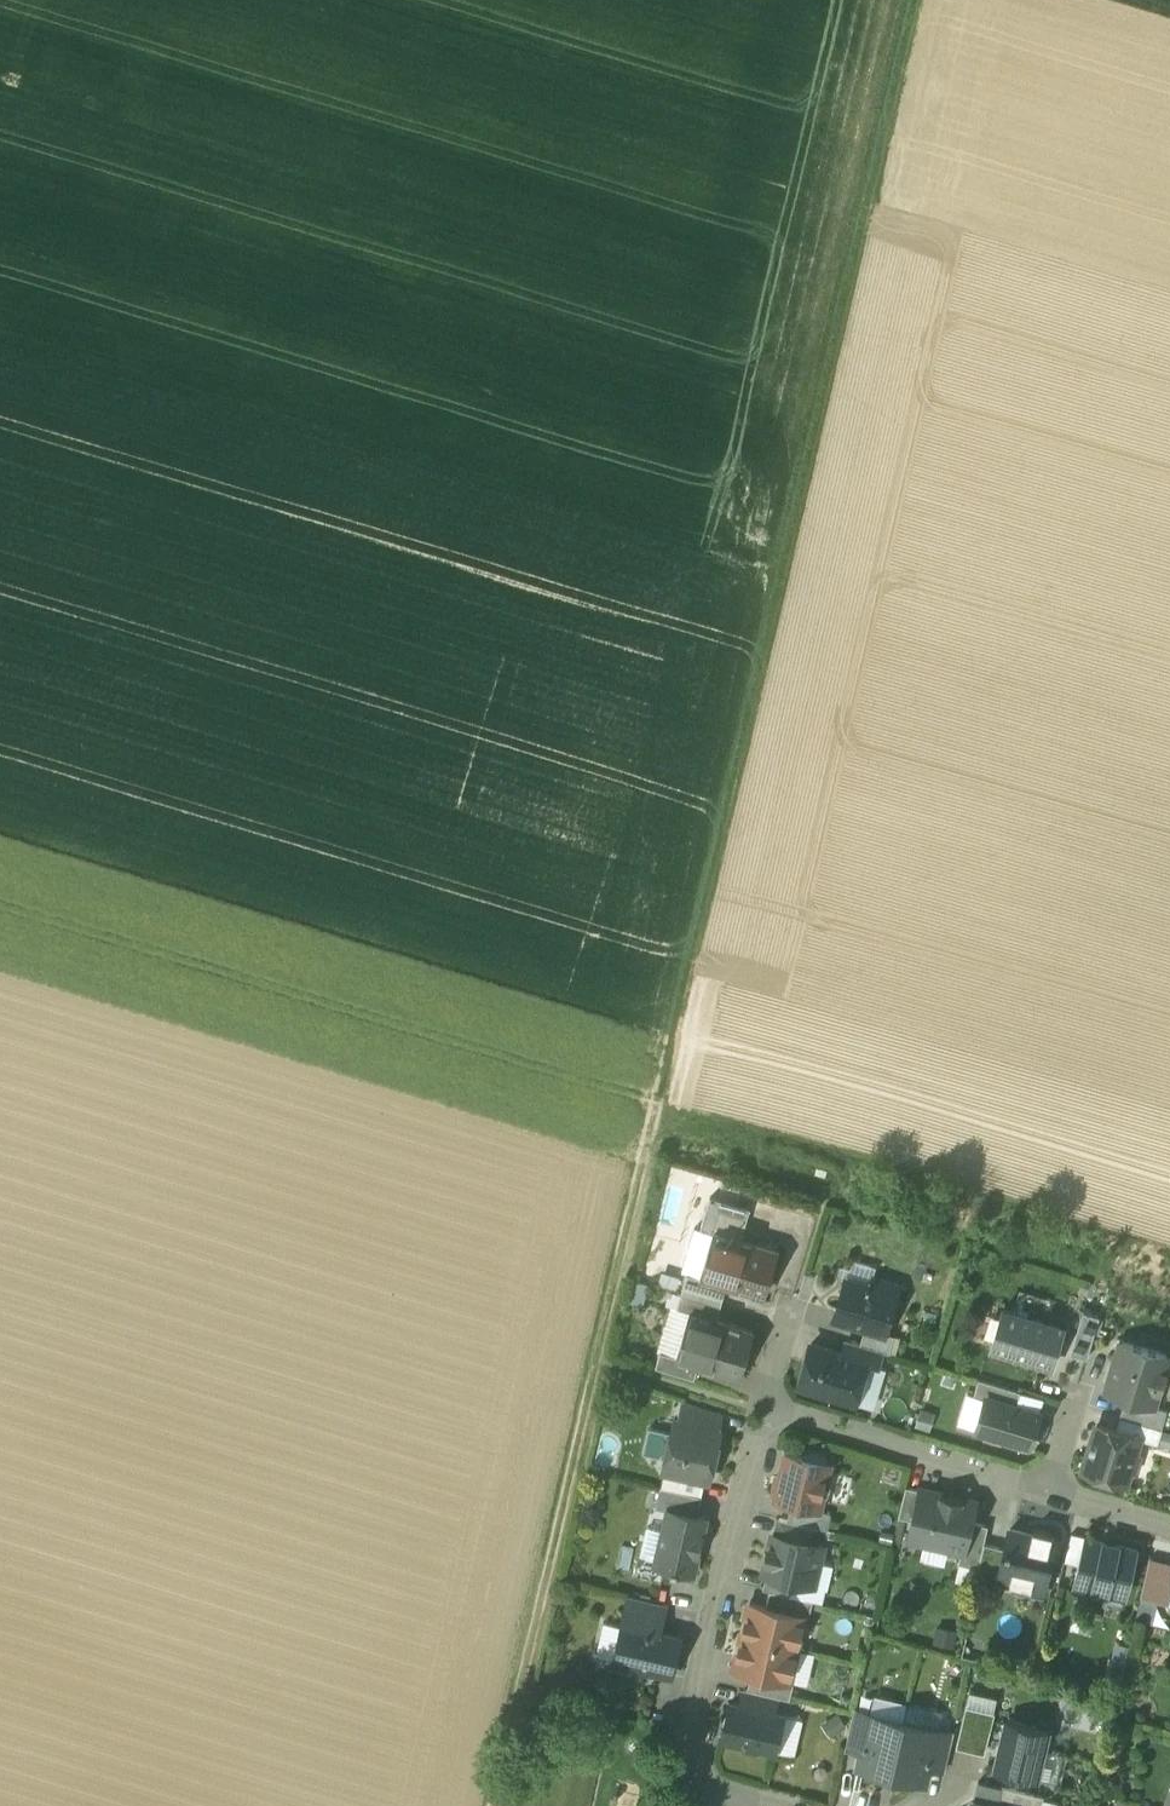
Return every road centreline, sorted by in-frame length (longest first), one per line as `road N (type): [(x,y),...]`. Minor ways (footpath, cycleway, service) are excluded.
road 1 (track): [(934,0),(760,741),(654,1108),(493,1805)]
road 2 (residential): [(718,1792),(698,1775),(690,1735),(767,1410)]
road 3 (residential): [(767,1410),(1050,1491)]
road 4 (residential): [(1050,1491),(1100,1339)]
road 5 (residential): [(767,1410),(810,1271)]
road 6 (residential): [(1050,1491),(1169,1526)]

